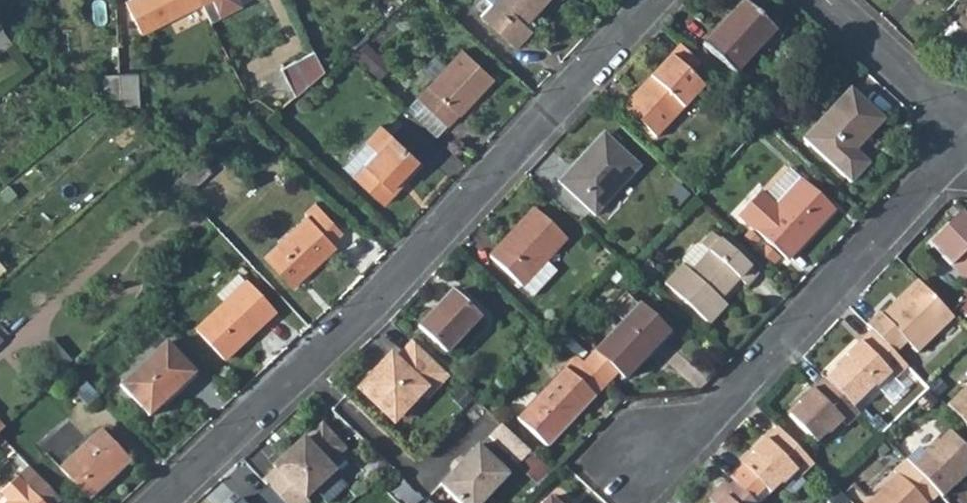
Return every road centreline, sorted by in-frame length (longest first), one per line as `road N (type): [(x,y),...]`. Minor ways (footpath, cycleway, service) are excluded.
road 1 (residential): [(157,502),(378,301),(653,0)]
road 2 (residential): [(632,459),(703,419),(959,146)]
road 3 (residential): [(825,0),(928,101),(959,146)]

